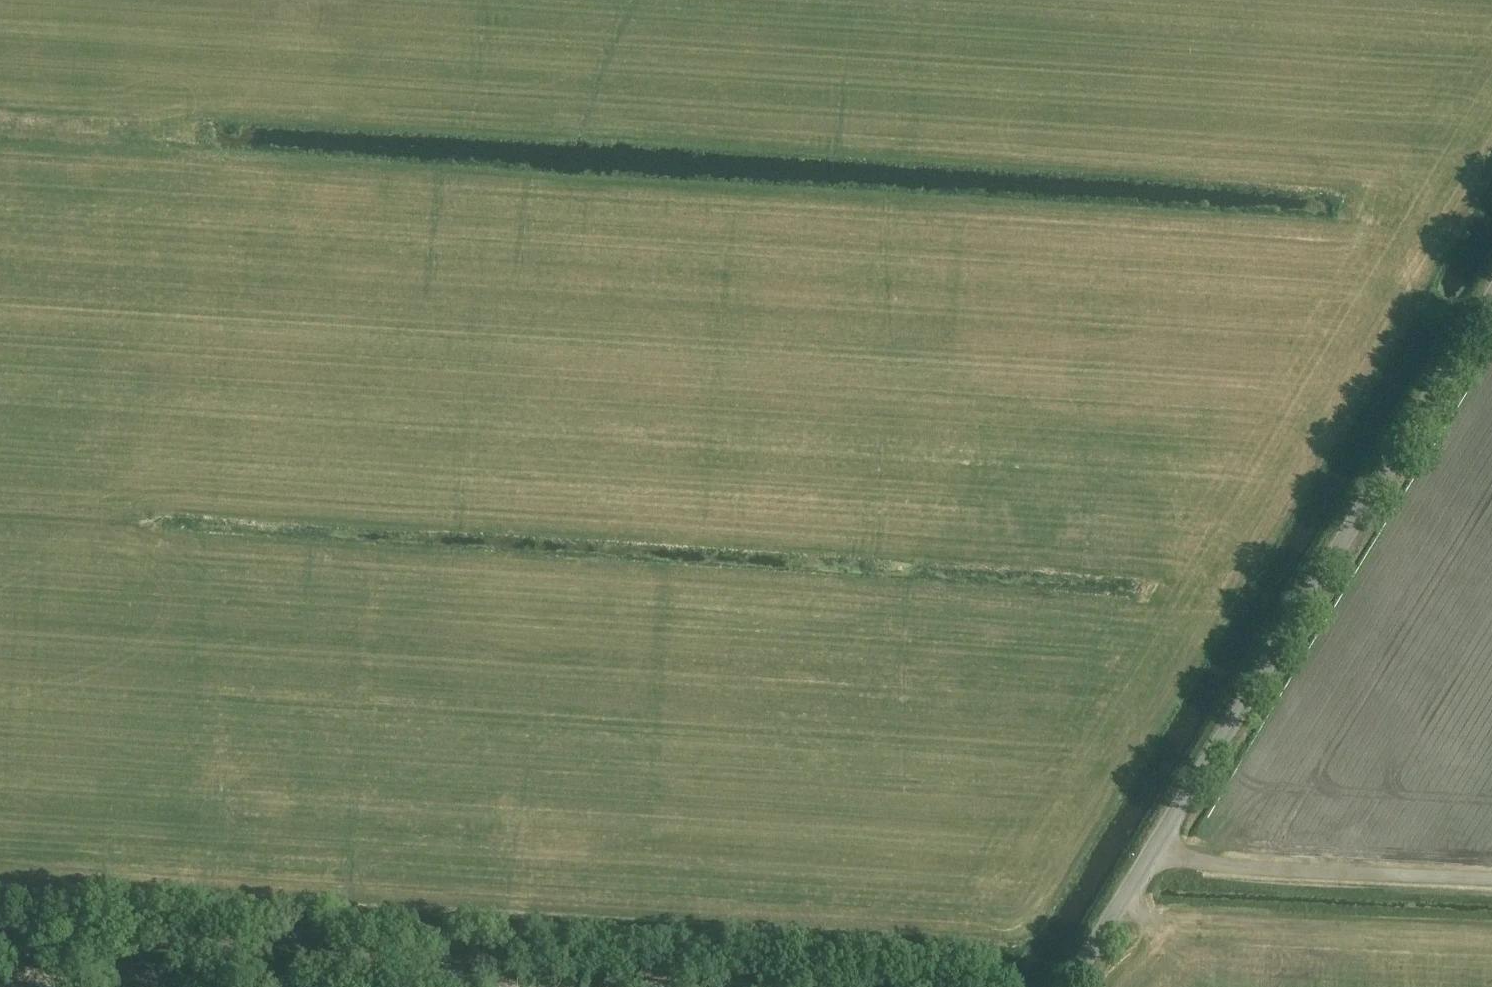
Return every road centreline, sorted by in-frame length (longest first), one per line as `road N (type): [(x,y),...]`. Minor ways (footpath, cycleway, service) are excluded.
road 1 (unclassified): [(1069,986),(1491,296)]
road 2 (track): [(1491,885),(1140,868)]

